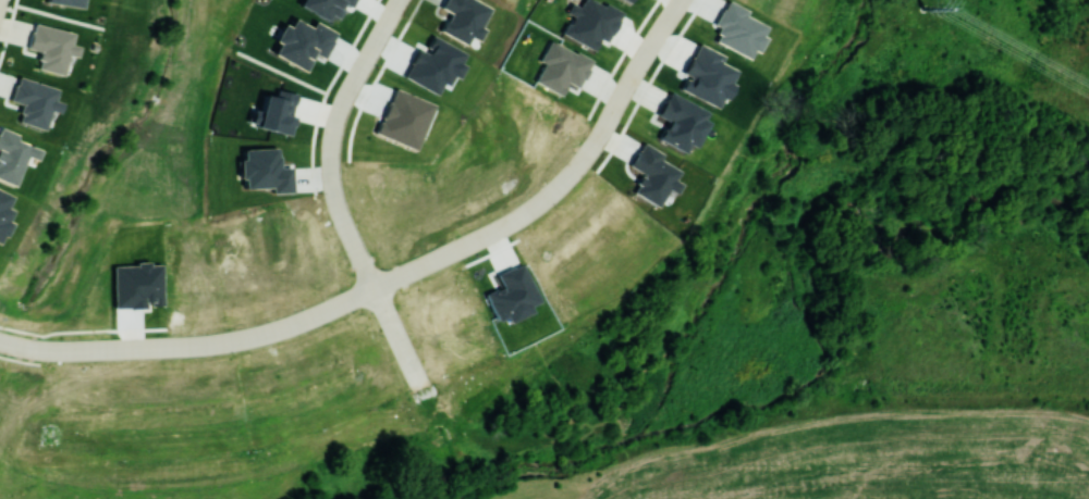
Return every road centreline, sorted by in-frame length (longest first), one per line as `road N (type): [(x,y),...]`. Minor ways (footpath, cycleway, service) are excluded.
road 1 (residential): [(445,253),(507,223),(567,177),(677,0)]
road 2 (residential): [(113,349),(264,334),(430,261)]
road 3 (residential): [(419,385),(338,203),(330,169),(338,110)]

